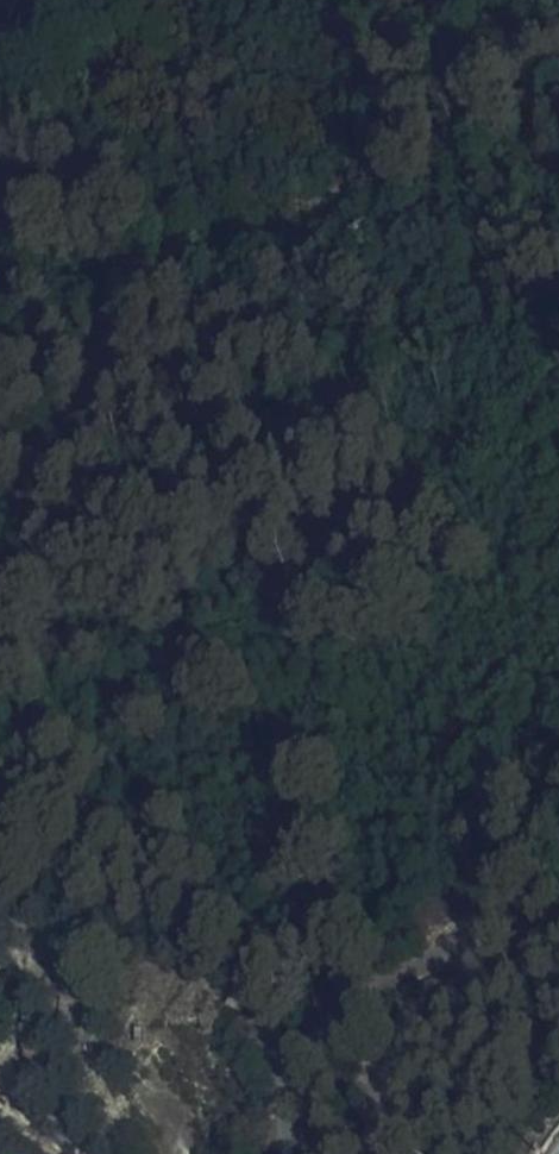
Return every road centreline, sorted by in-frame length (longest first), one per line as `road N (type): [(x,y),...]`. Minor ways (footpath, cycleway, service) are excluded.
road 1 (residential): [(389,1153),(377,1046),(351,1031),(322,1037),(299,1056),(289,1106),(293,1153)]

